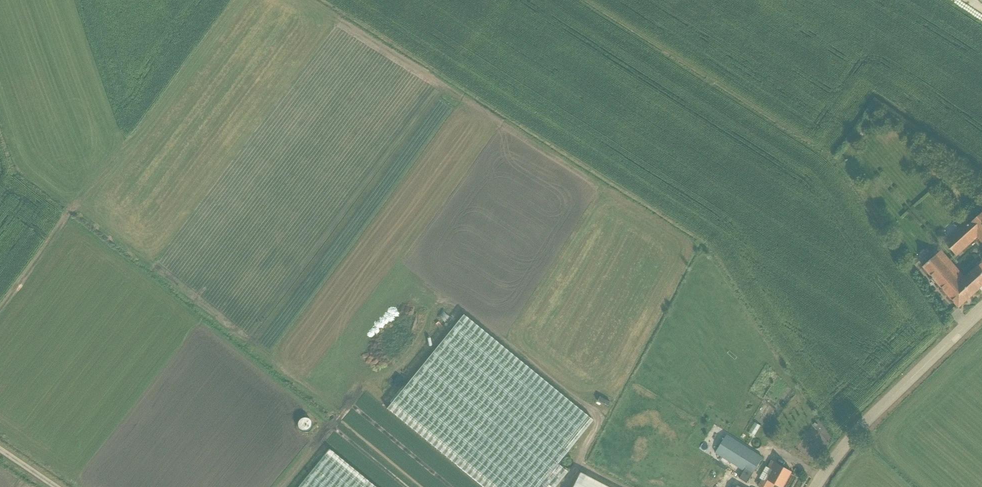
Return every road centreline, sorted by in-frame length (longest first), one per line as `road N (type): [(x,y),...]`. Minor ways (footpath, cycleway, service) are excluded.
road 1 (tertiary): [(981,310),(852,439),(816,486)]

